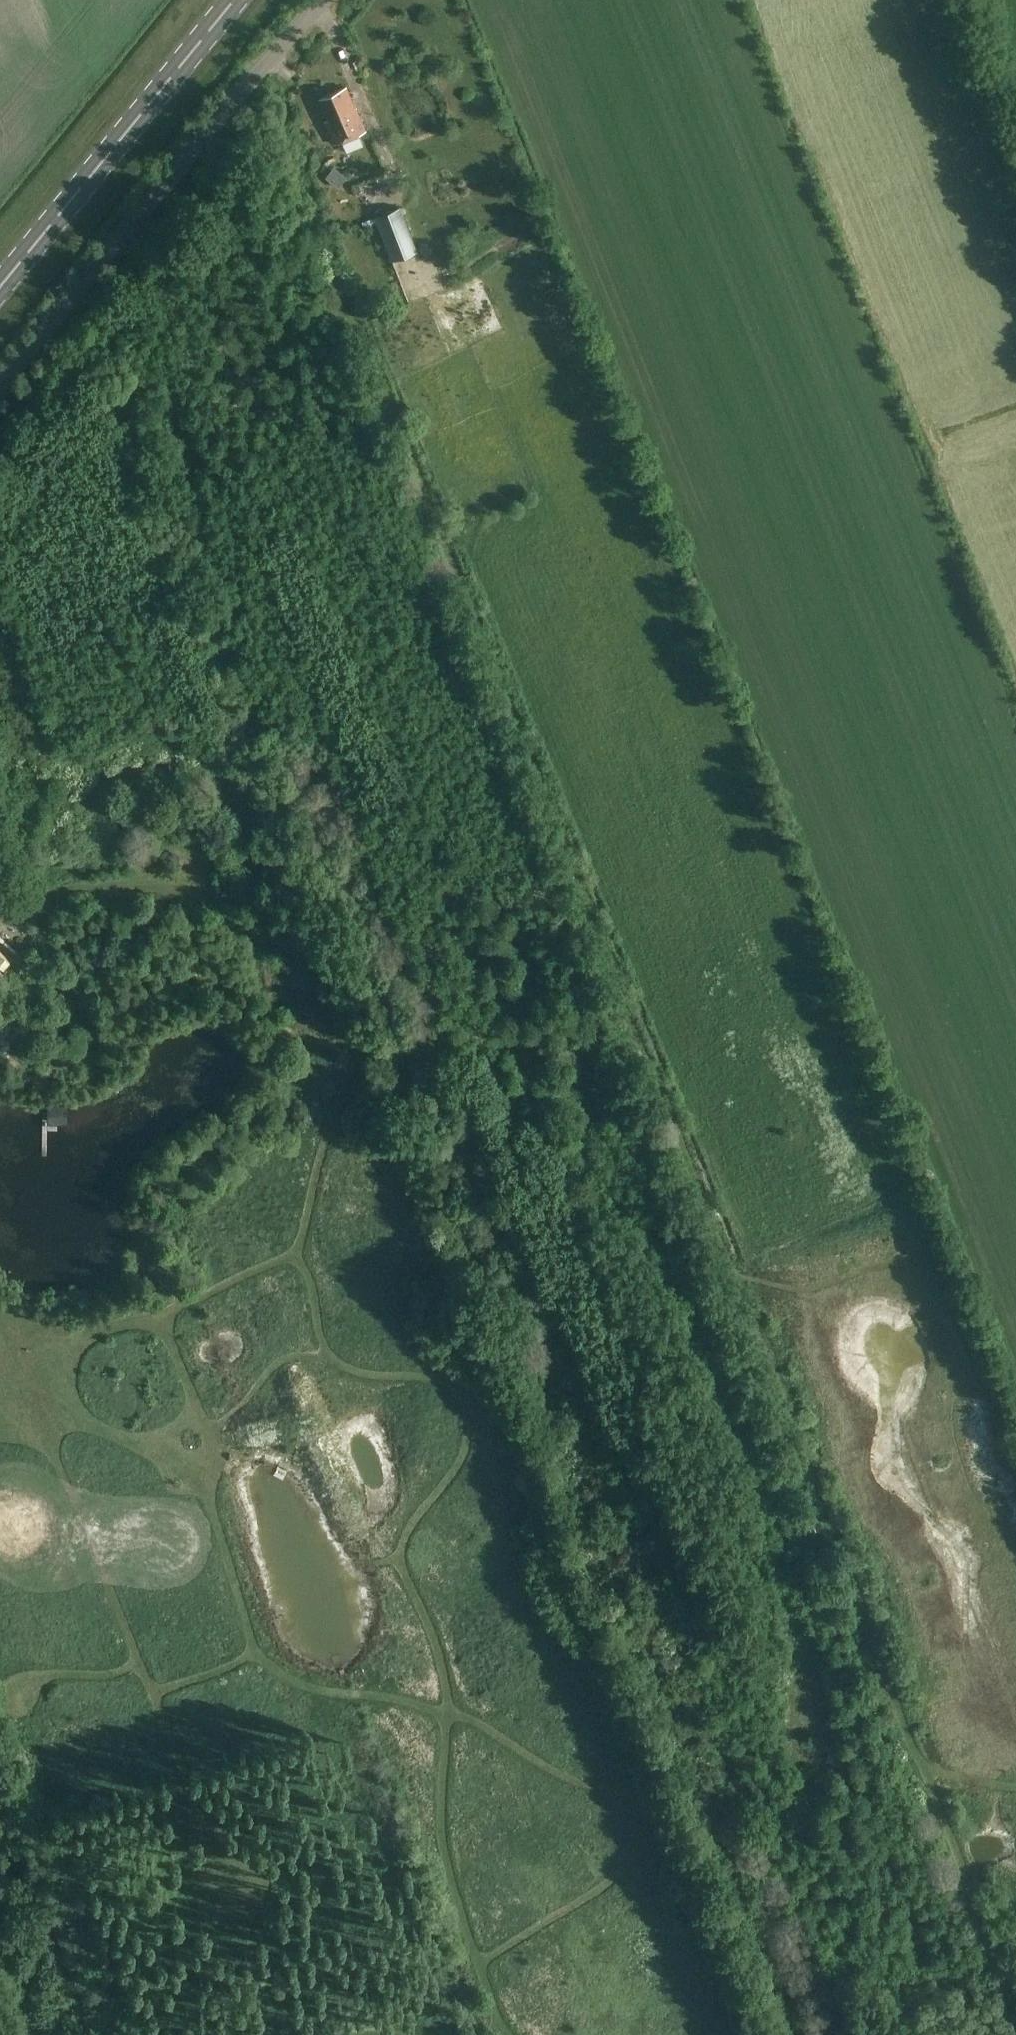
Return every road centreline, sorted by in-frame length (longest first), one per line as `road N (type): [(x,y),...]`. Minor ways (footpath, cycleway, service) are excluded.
road 1 (unclassified): [(0,383),(319,0)]
road 2 (primary): [(0,286),(234,0)]

